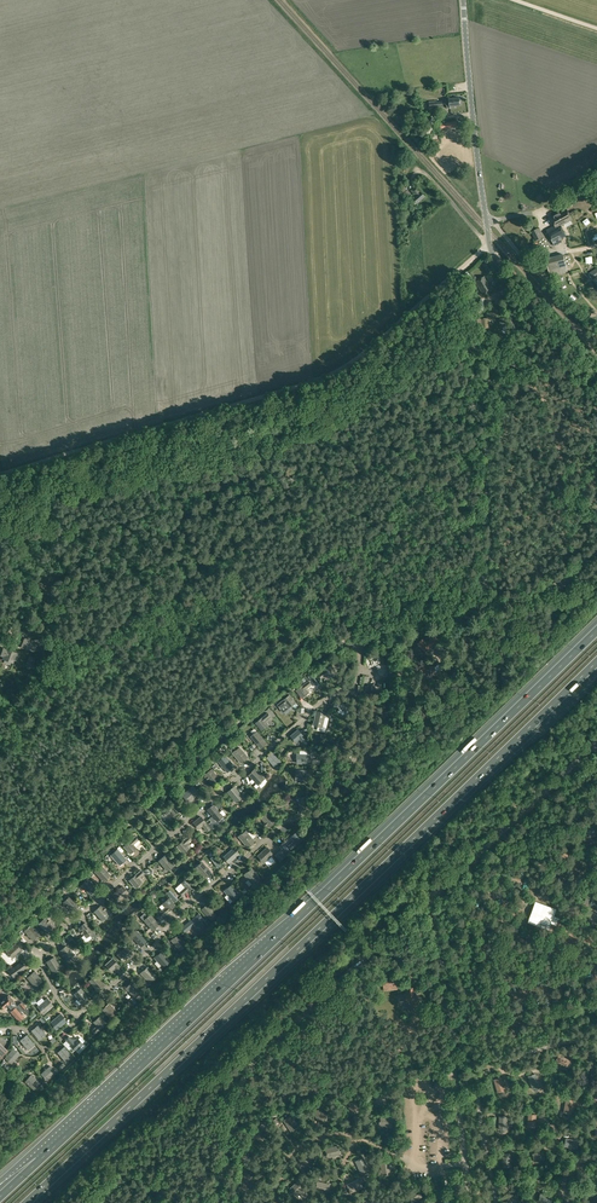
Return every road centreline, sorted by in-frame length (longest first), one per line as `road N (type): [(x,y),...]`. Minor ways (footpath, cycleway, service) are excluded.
road 1 (motorway): [(596,630),(11,1183)]
road 2 (motorway): [(29,1202),(596,662)]
road 3 (unclassified): [(472,609),(489,555),(489,429),(515,339),(483,203),(463,0)]
road 4 (unclassified): [(0,937),(312,660),(358,638),(472,609)]
road 5 (track): [(490,244),(338,373),(0,472)]
road 6 (unclassified): [(218,1202),(249,1067),(435,892)]
road 7 (unclassified): [(470,1202),(435,892)]
road 8 (unclassified): [(435,892),(596,743)]
road 9 (unclassified): [(472,609),(556,583),(596,549)]

